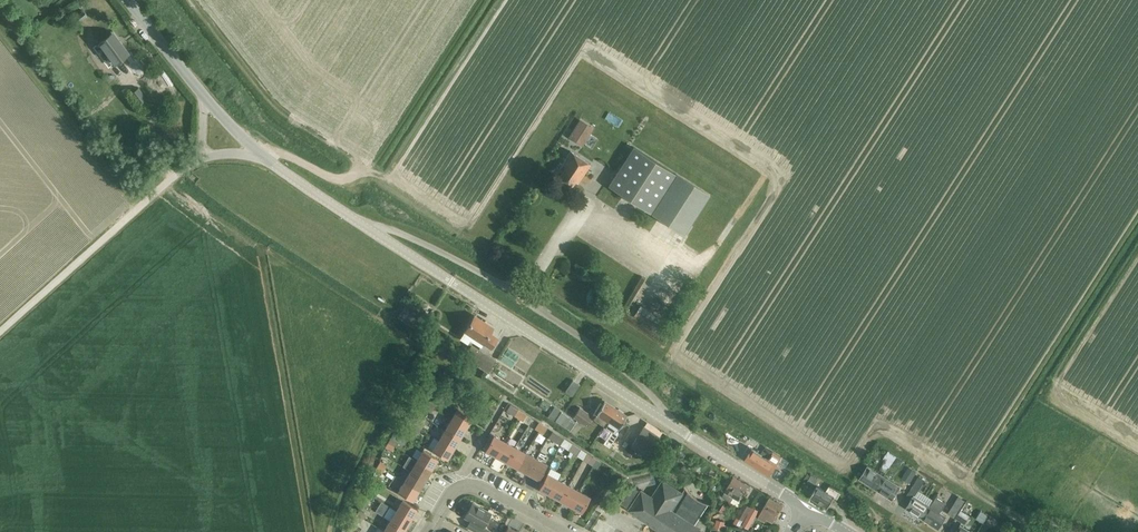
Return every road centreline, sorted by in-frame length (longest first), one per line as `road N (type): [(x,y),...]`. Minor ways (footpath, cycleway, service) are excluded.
road 1 (unclassified): [(679,431),(619,368),(517,295),(416,241),(356,220)]
road 2 (tertiary): [(679,431),(356,220)]
road 3 (unclassified): [(0,335),(199,160)]
road 4 (residential): [(565,531),(468,485),(451,492),(427,531)]
road 5 (tertiary): [(805,506),(679,431)]
road 6 (tertiary): [(203,97),(127,0)]

